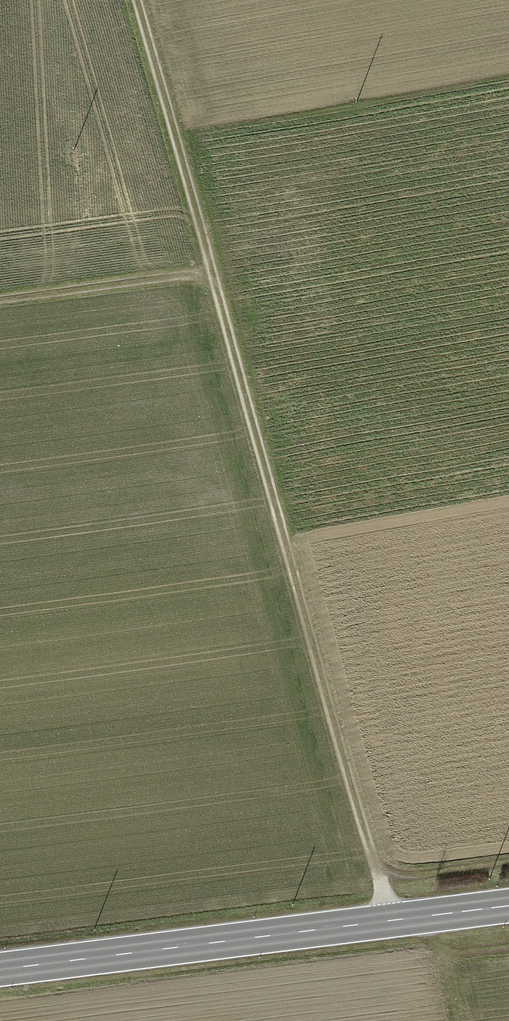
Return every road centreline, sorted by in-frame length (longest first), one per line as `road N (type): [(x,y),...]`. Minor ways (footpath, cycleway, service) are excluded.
road 1 (track): [(146,0),(209,276),(391,925)]
road 2 (secondary): [(508,910),(0,974)]
road 3 (track): [(0,304),(209,276)]

